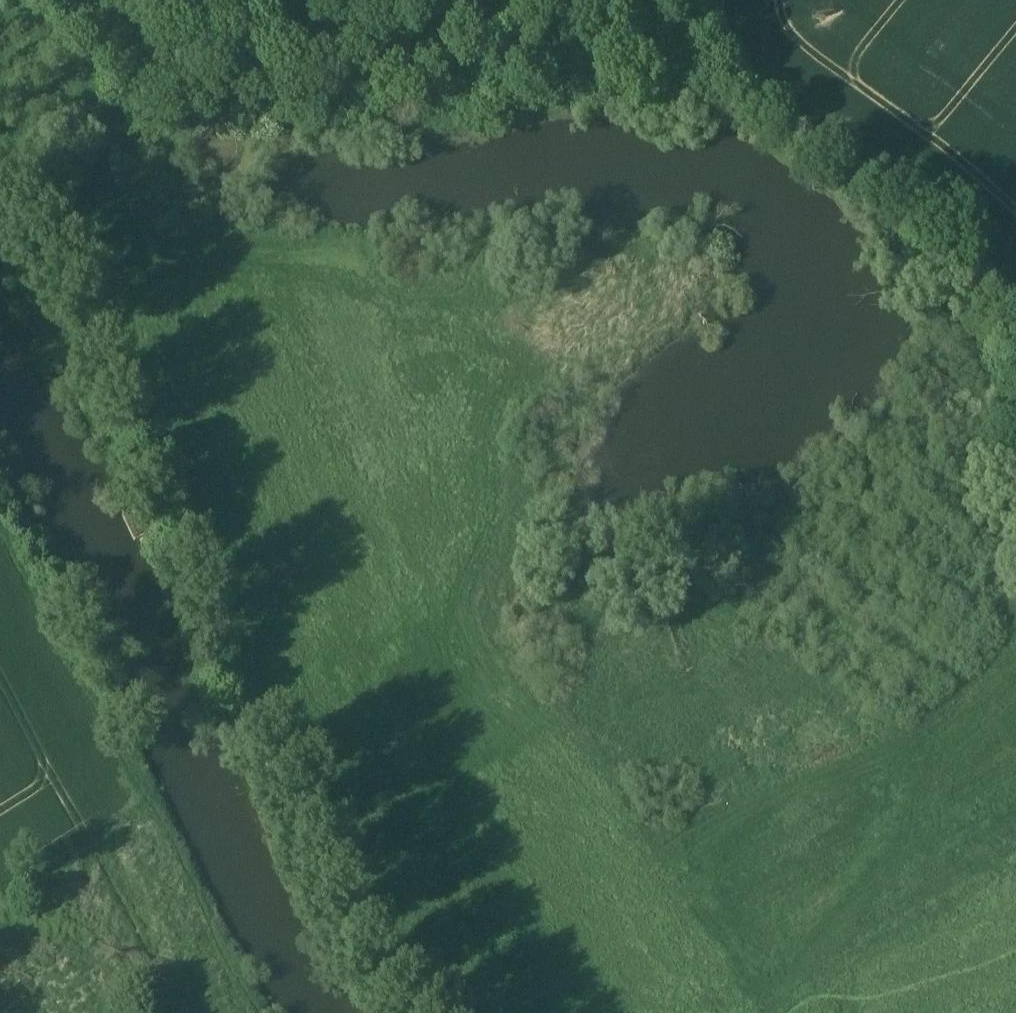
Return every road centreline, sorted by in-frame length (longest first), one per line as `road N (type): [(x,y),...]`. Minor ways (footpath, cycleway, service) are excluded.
road 1 (track): [(16,241),(88,378),(350,957),(387,1012)]
road 2 (track): [(0,502),(81,657),(243,1012)]
road 3 (track): [(1015,322),(953,230),(739,73),(719,45),(706,0)]

